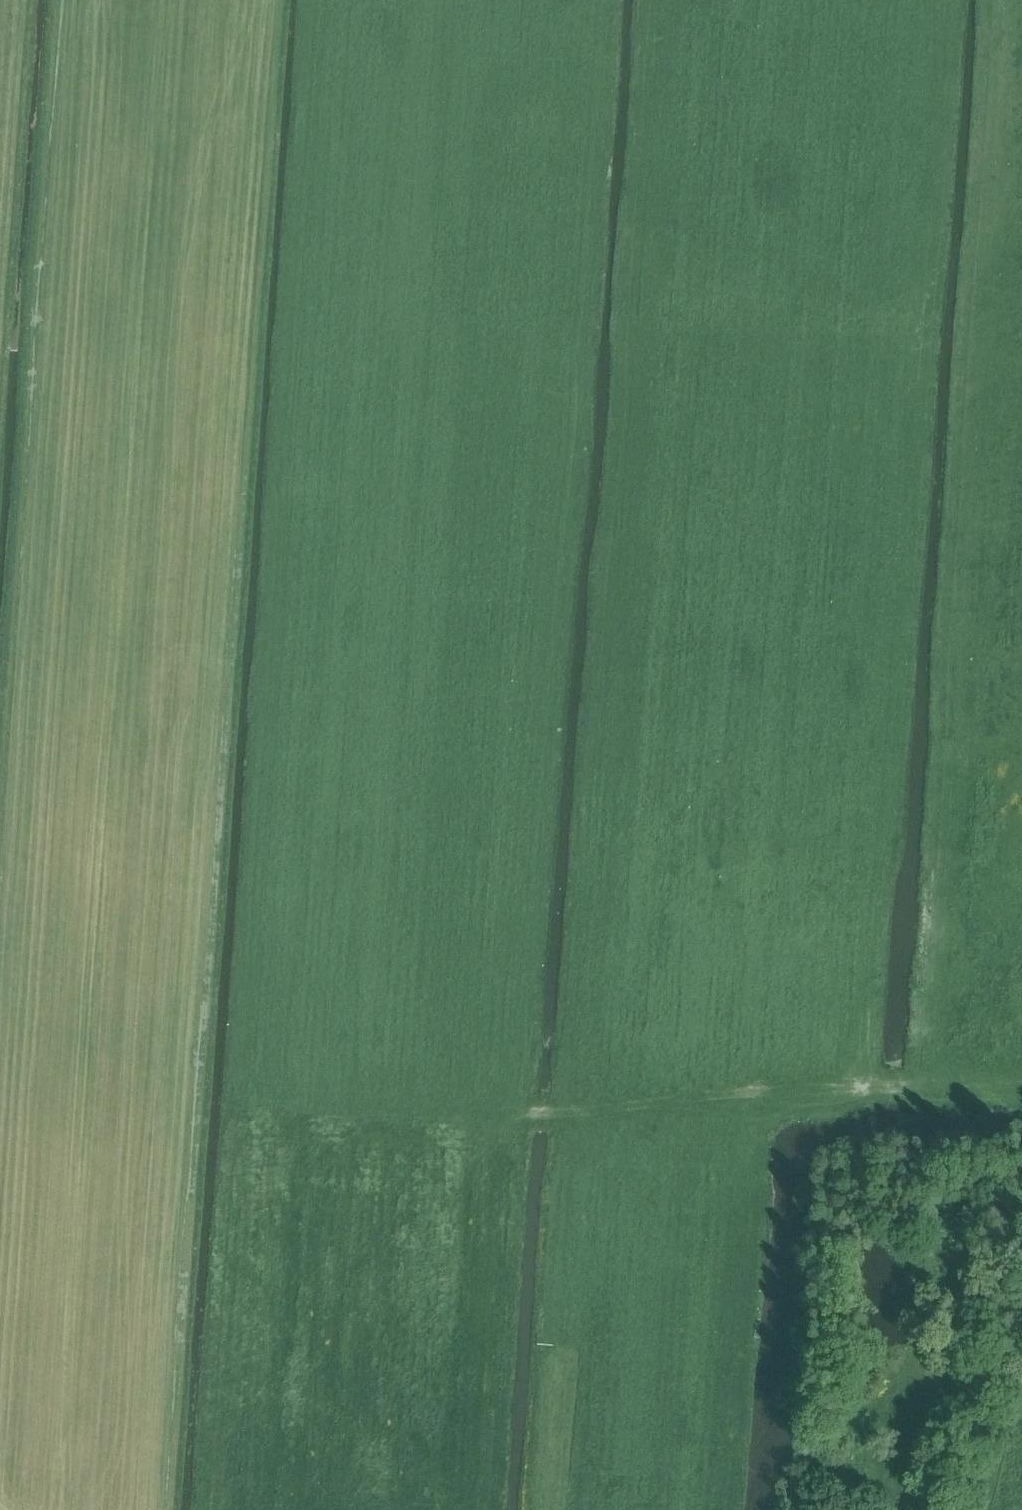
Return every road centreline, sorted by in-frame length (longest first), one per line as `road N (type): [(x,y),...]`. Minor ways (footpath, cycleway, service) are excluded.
road 1 (track): [(495,1121),(903,1087),(926,1080),(981,1021),(1021,994)]

